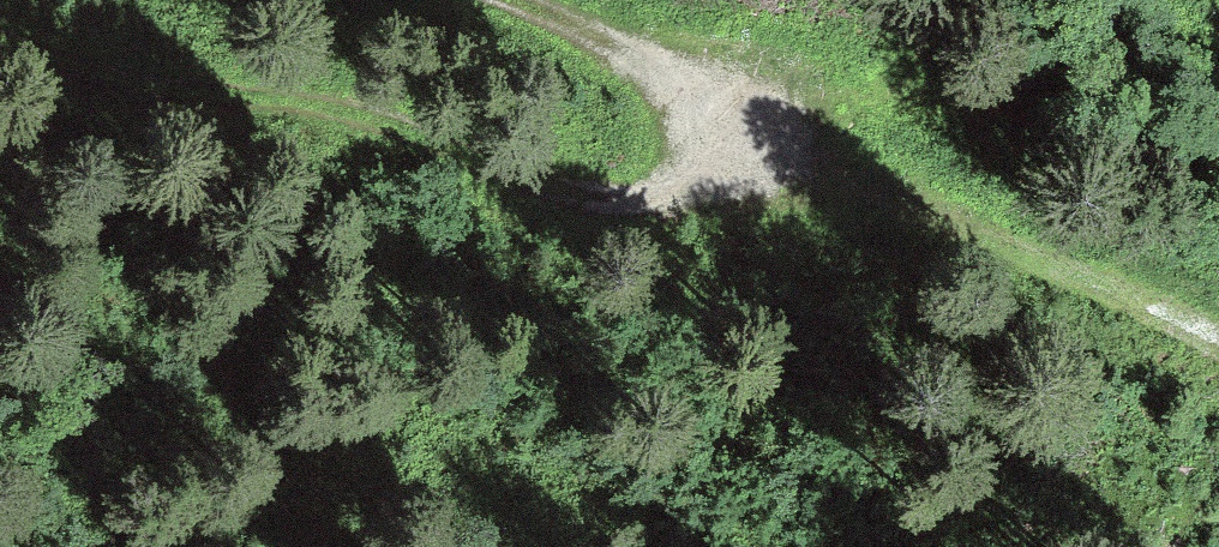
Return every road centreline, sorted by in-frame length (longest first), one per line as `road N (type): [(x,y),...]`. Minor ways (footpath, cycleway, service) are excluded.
road 1 (track): [(501,0),(649,69),(742,145),(727,194),(656,216),(395,145),(0,19)]
road 2 (track): [(737,162),(904,198),(1218,336)]

